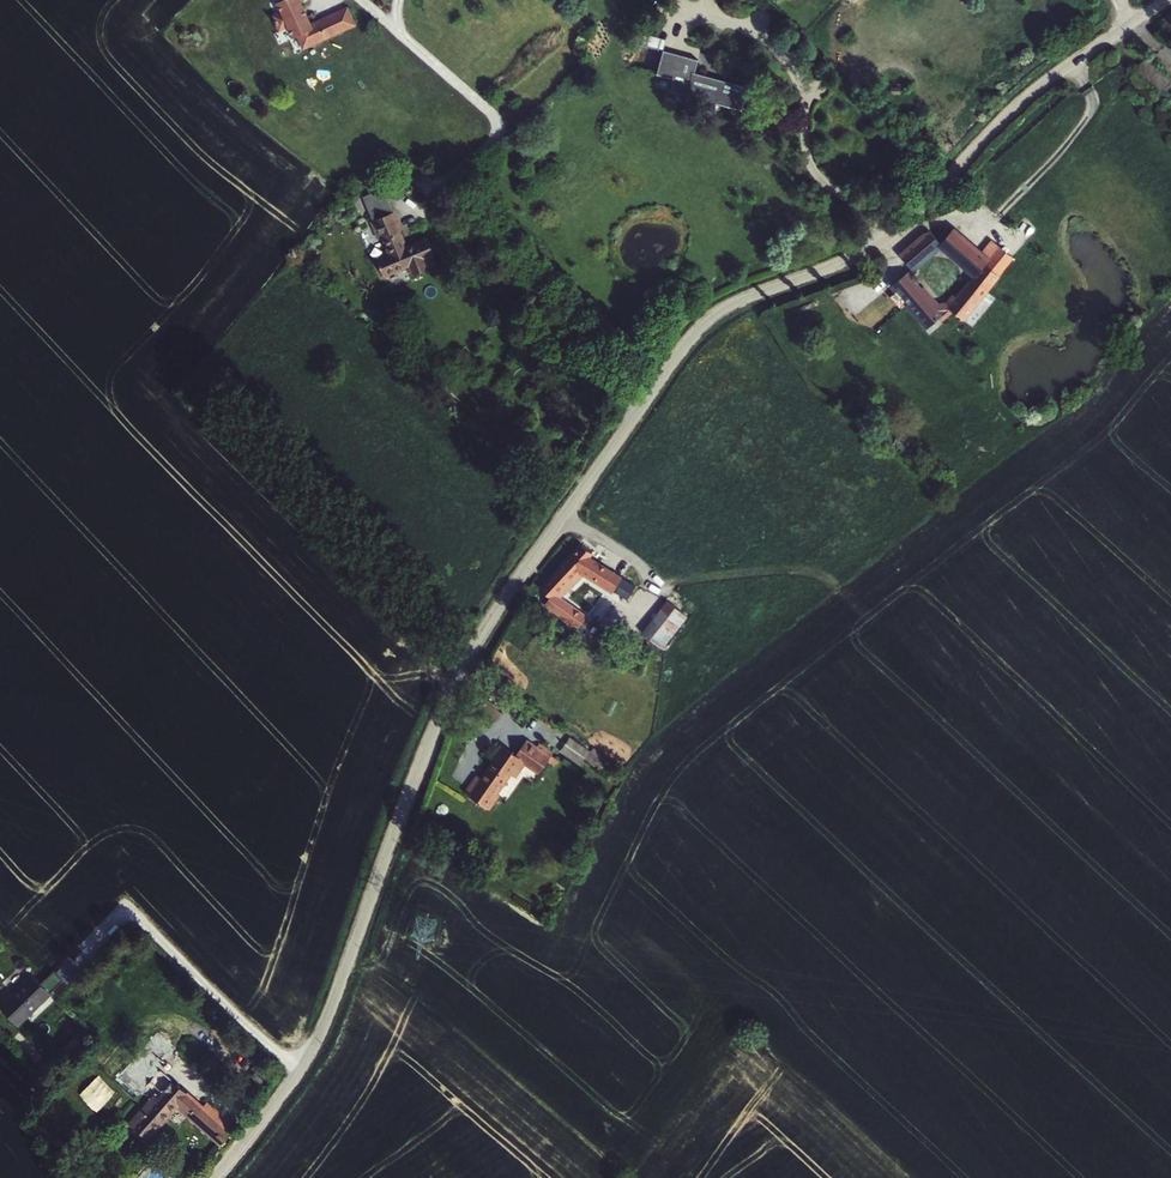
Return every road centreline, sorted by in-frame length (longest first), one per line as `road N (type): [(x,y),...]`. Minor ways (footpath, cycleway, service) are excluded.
road 1 (unclassified): [(211,1177),(319,1034),(433,730),(478,638),(688,340),(733,303),(892,235),(1021,101),(1128,26)]

